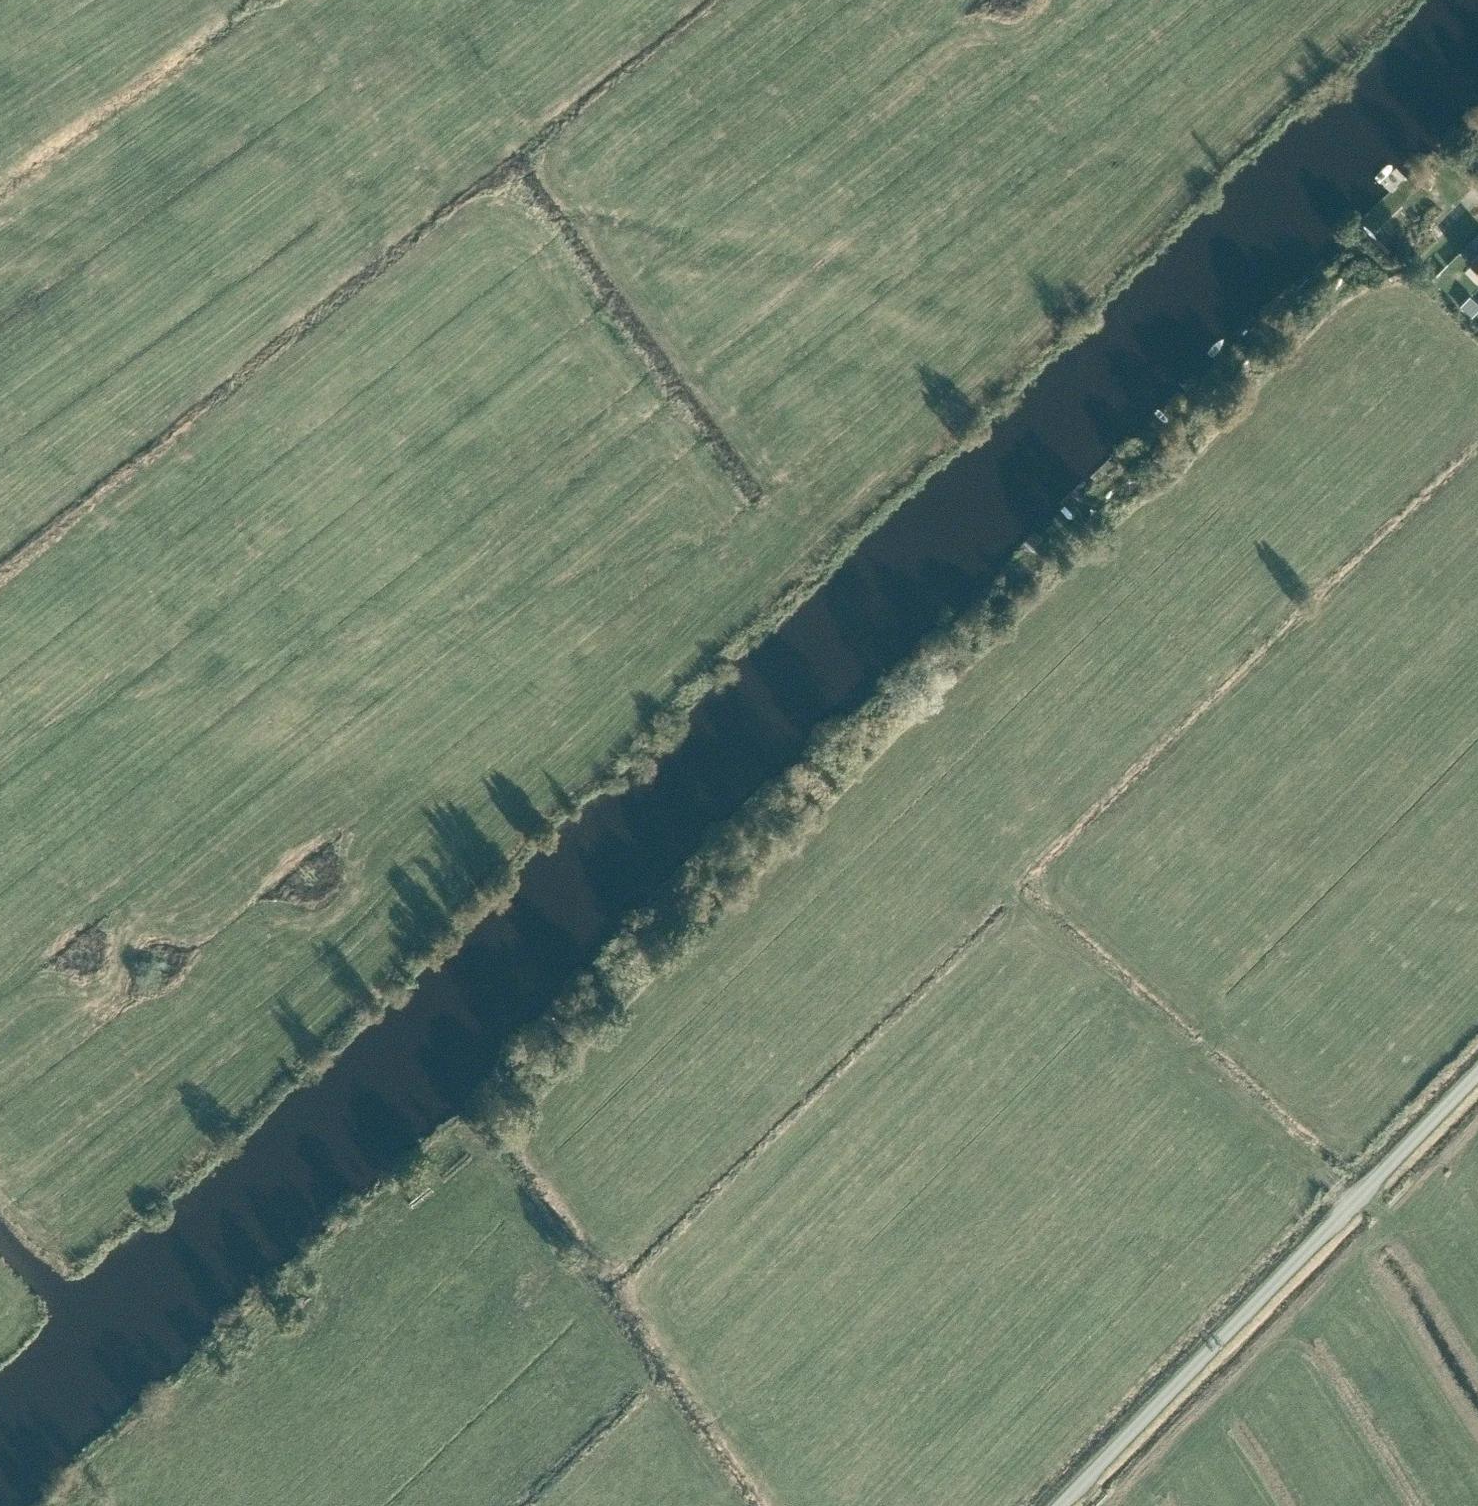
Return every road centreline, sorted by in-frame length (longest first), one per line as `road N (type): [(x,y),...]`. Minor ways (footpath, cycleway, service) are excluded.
road 1 (unclassified): [(1059,1505),(1477,1073)]

